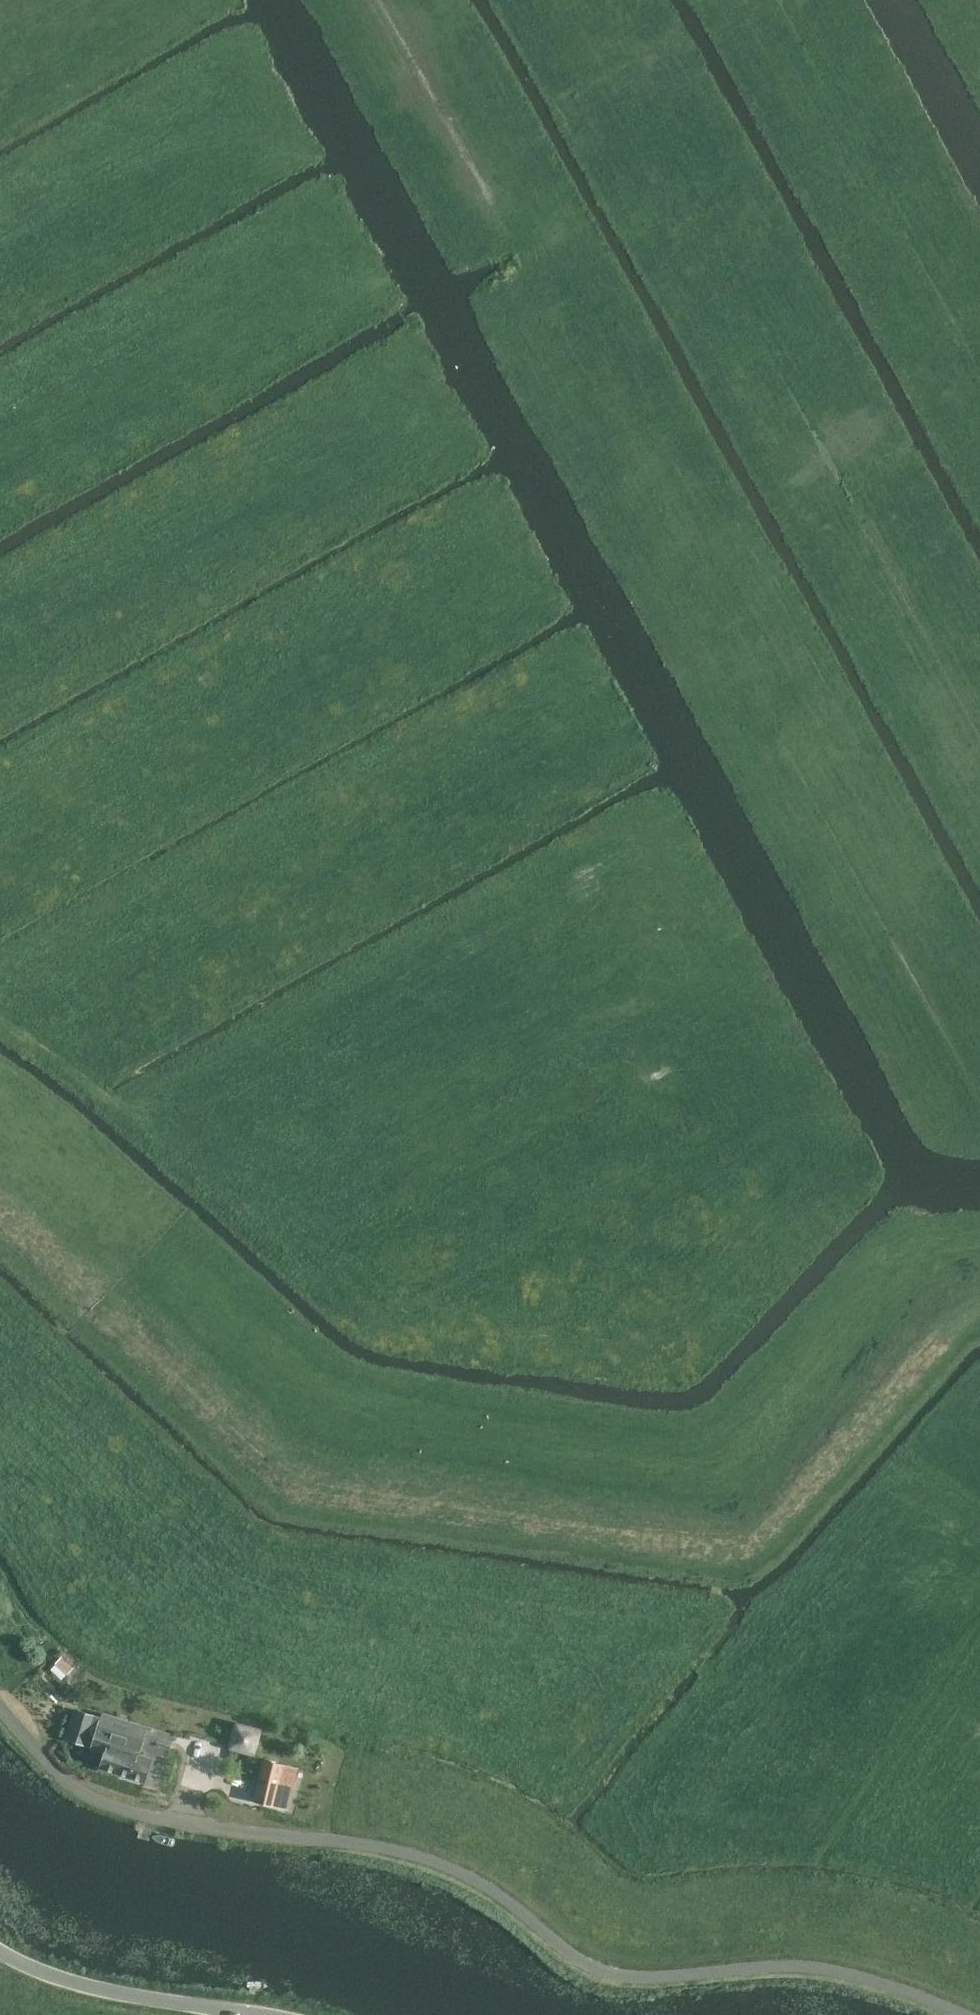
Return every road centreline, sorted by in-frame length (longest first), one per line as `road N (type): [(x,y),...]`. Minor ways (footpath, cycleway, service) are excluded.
road 1 (unclassified): [(963,2014),(861,1978),(803,1967),(627,1977),(579,1962),(493,1892),(419,1856),(175,1823),(81,1797),(0,1707)]
road 2 (unclassified): [(247,2014),(83,1984),(0,1949)]
road 3 (track): [(0,1017),(132,1118)]

